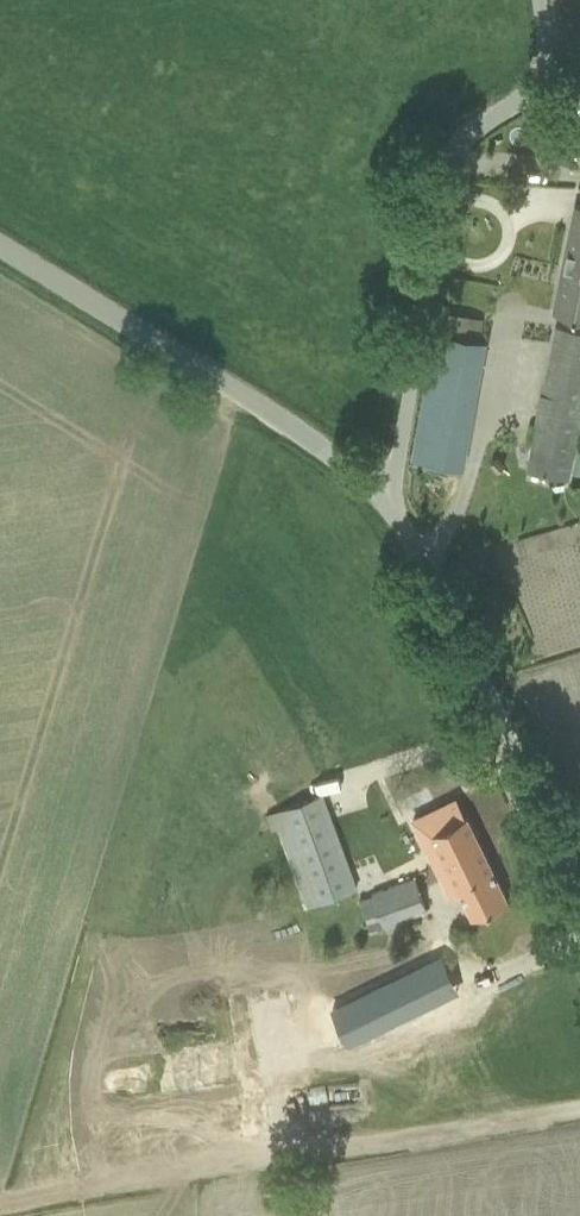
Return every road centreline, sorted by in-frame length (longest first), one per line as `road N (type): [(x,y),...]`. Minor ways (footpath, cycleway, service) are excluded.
road 1 (unclassified): [(579,895),(388,502),(444,185),(463,141),(543,82),(544,37)]
road 2 (track): [(0,1204),(579,1111)]
road 3 (track): [(388,502),(318,444),(0,250)]

